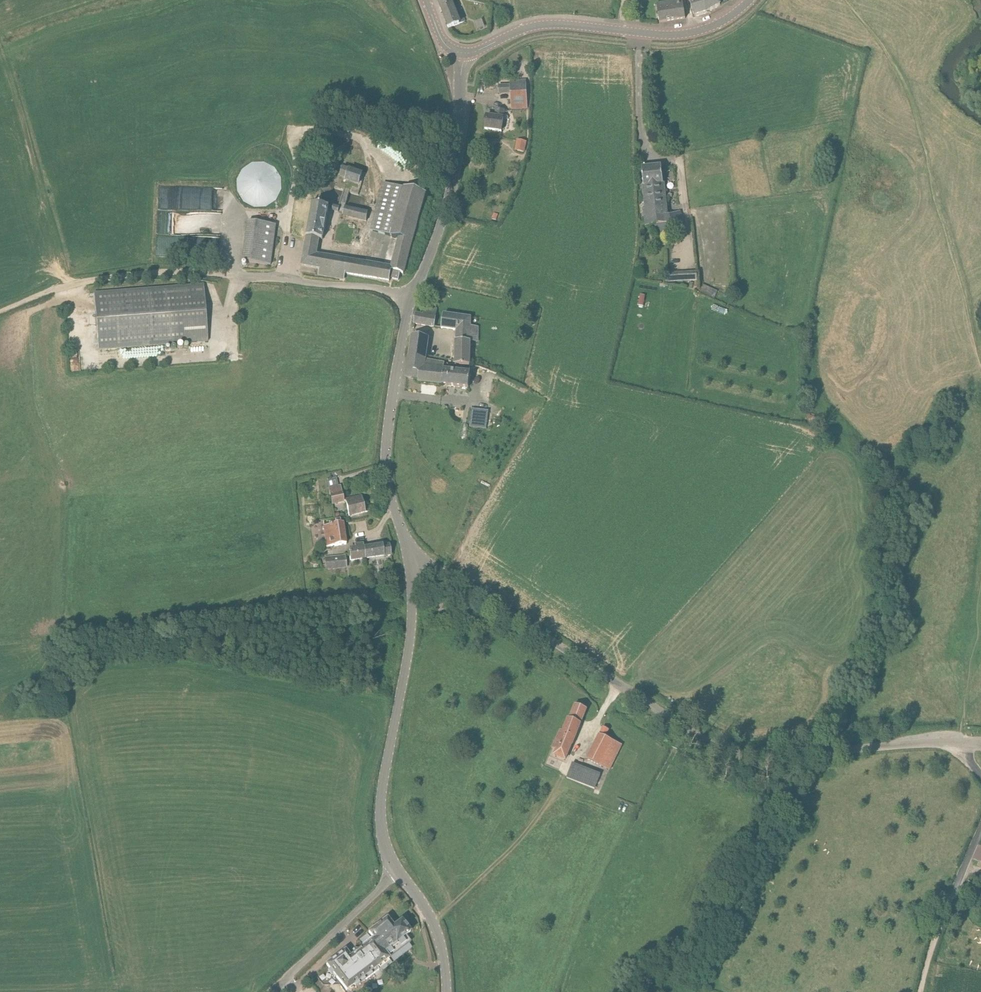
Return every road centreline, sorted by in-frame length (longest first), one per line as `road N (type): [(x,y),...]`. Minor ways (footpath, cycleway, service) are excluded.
road 1 (unclassified): [(966,742),(782,757),(721,749),(441,571),(409,559)]
road 2 (unclassified): [(396,869),(382,835),(381,793),(408,651),(409,559)]
road 3 (tertiary): [(463,53),(548,24),(690,32),(750,0)]
road 4 (unclassified): [(409,559),(386,453),(411,298)]
road 5 (unclassified): [(411,298),(454,169),(463,53)]
road 6 (track): [(218,273),(87,281),(0,311)]
road 7 (unclassified): [(411,298),(375,287),(218,273)]
road 8 (unclassified): [(272,991),(396,869)]
road 9 (unclassified): [(446,991),(437,931),(396,869)]

